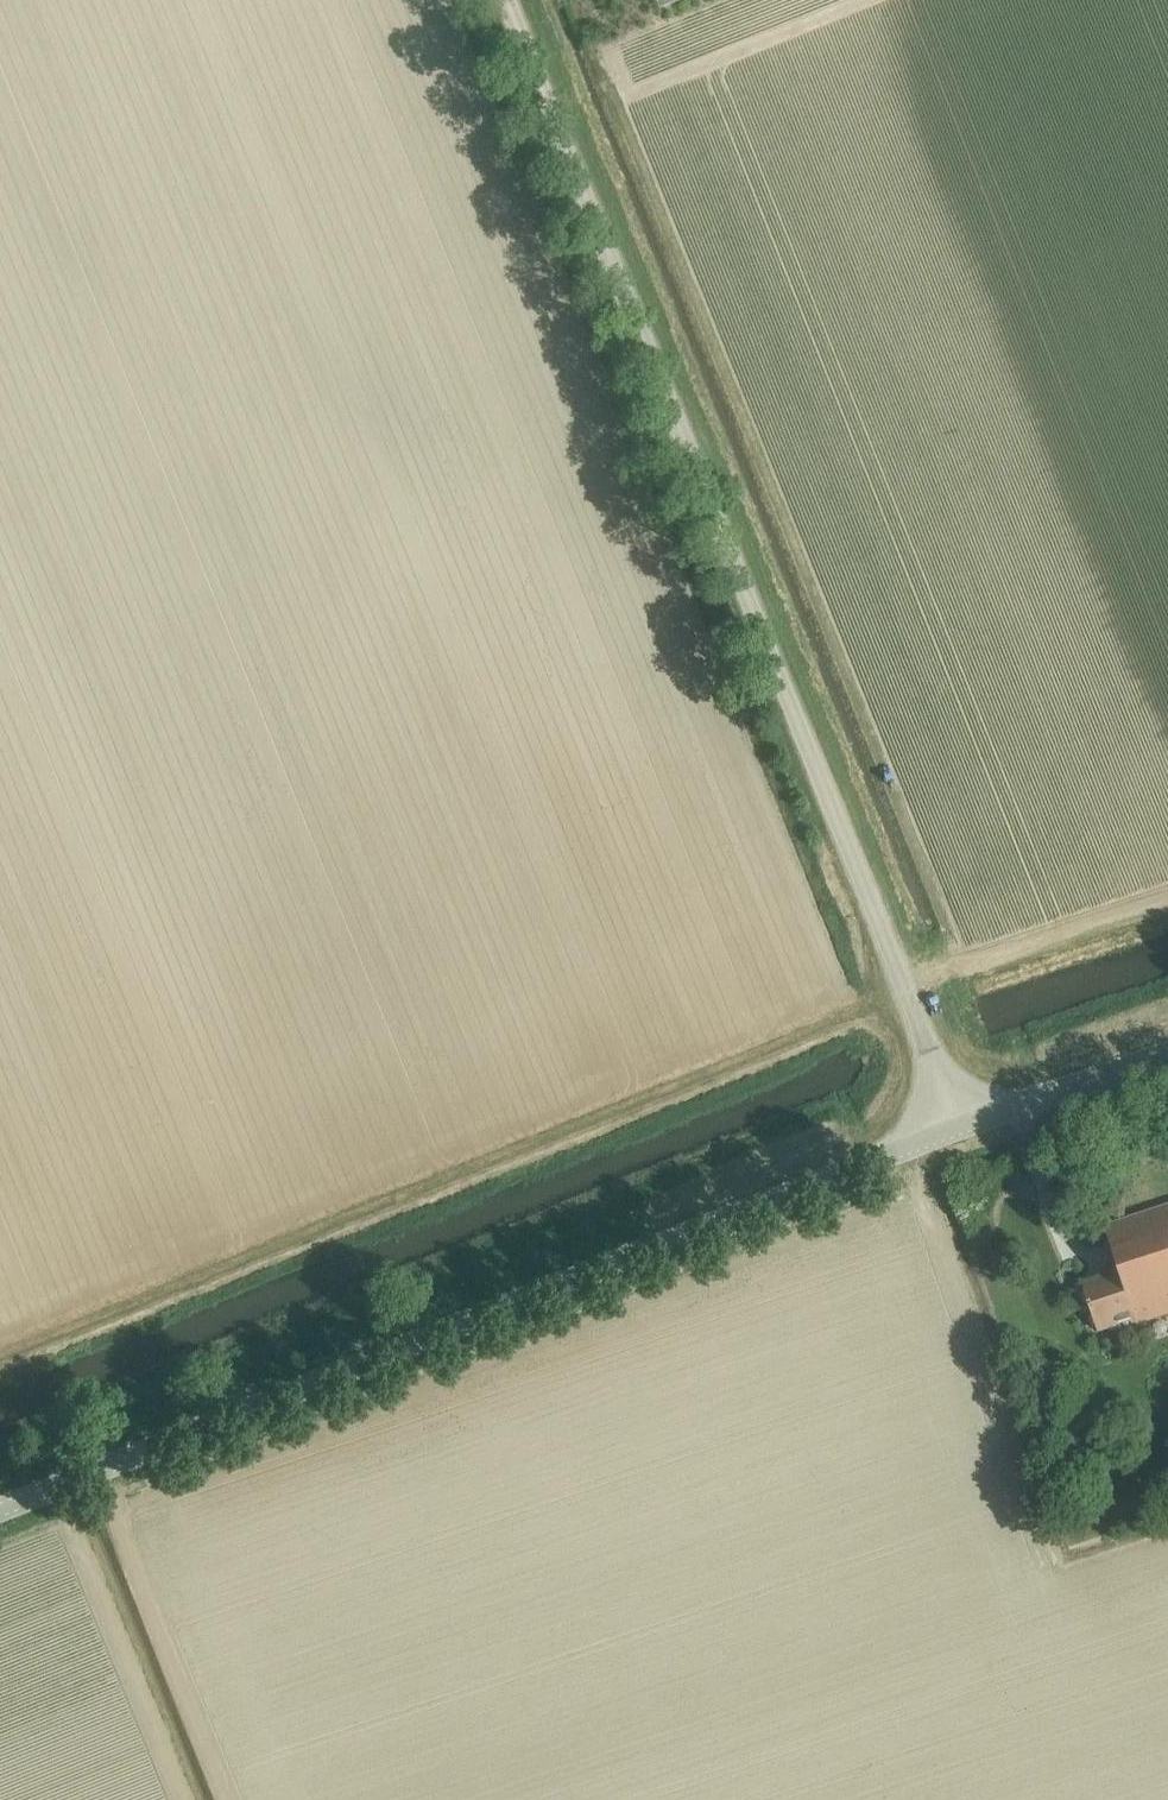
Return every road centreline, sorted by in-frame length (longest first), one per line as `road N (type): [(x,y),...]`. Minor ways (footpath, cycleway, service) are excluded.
road 1 (unclassified): [(505,0),(957,1127)]
road 2 (unclassified): [(0,1510),(957,1127)]
road 3 (unclassified): [(957,1127),(1167,1054)]

